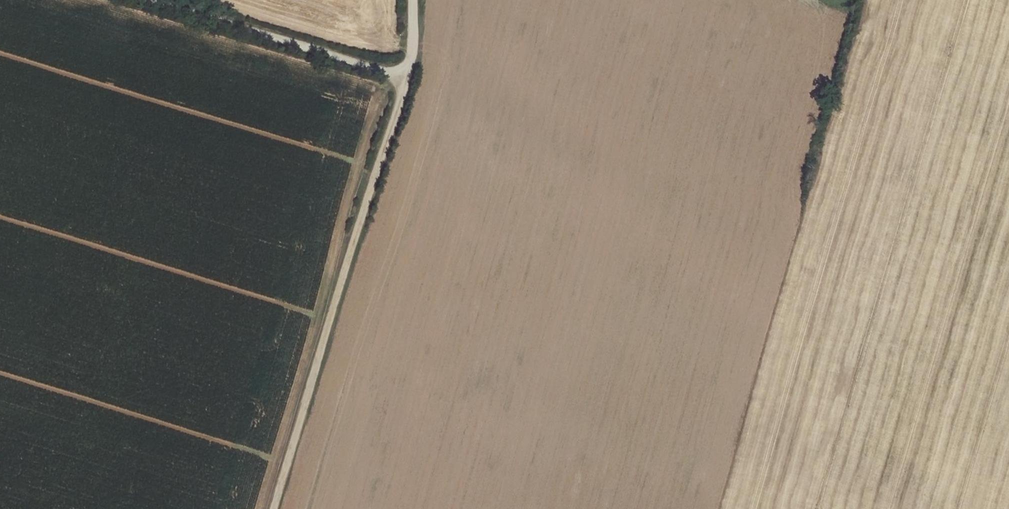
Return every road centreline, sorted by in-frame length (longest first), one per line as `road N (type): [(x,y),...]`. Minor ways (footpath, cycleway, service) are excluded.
road 1 (track): [(416,0),(408,79),(274,508)]
road 2 (track): [(157,0),(408,79)]

